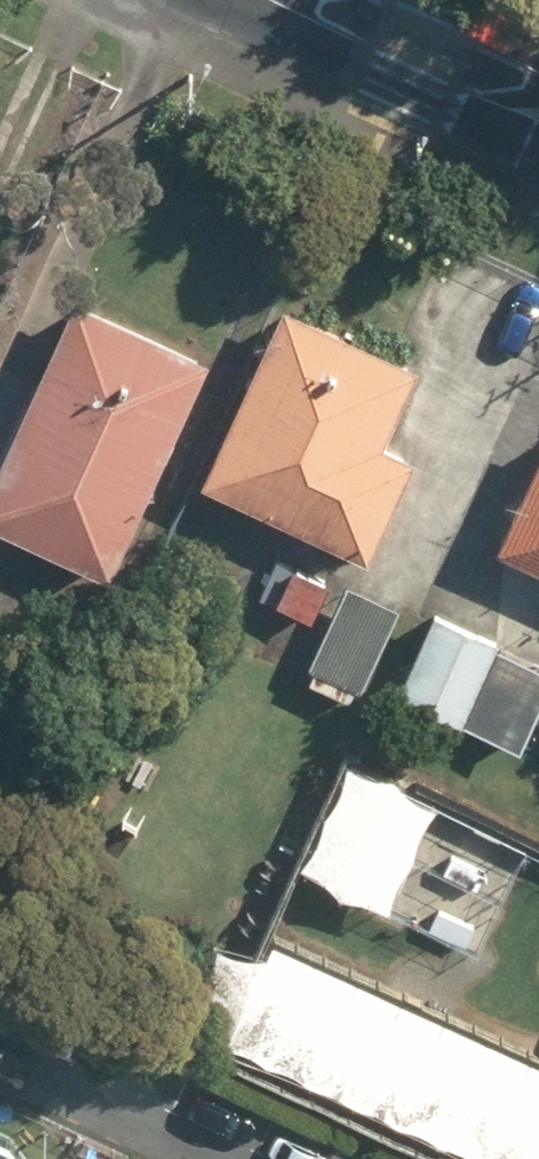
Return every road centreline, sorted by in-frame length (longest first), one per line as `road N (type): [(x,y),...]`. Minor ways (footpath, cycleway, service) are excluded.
road 1 (secondary): [(347,0),(538,89)]

